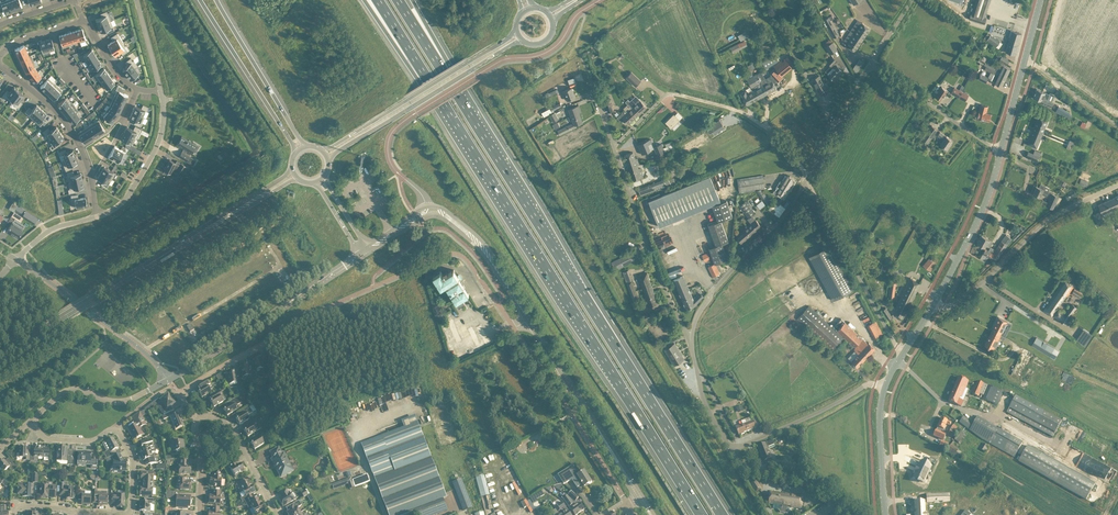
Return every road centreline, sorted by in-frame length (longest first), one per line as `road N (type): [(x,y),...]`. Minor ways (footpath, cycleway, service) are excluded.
road 1 (motorway): [(437,94),(702,514)]
road 2 (motorway): [(721,514),(461,99)]
road 3 (secondary): [(0,356),(241,207)]
road 4 (unclassified): [(807,180),(787,143),(745,114),(678,94),(664,96),(614,146)]
road 5 (tertiary): [(168,380),(361,254)]
road 6 (secondary): [(328,160),(522,40)]
road 7 (secondary): [(516,31),(322,150)]
road 8 (unclassified): [(934,304),(951,307),(1046,221),(1117,185)]
road 9 (unclassified): [(416,112),(498,63),(551,51),(599,0)]
road 10 (unclassified): [(691,338),(647,245),(614,146)]
road 11 (unclassified): [(691,338),(715,287),(807,180)]
road 12 (unclassified): [(904,352),(807,180)]
road 13 (unclassified): [(168,380),(130,341),(16,263)]
road 14 (residential): [(0,66),(71,130),(91,174),(97,216)]
road 15 (residential): [(130,514),(133,459),(119,432),(92,441),(44,438),(29,423)]
road 16 (motorway): [(201,0),(295,154)]
road 17 (motorway): [(309,146),(217,0)]
road 18 (unclassified): [(732,451),(868,384),(884,390)]
road 19 (tertiary): [(934,304),(977,221),(1001,151)]
road 20 (unclassified): [(1001,151),(871,64)]
road 21 (tertiary): [(29,423),(70,391),(122,401),(168,380)]
road 22 (unclassified): [(97,216),(133,192),(156,150),(161,91)]
road 23 (secondary): [(607,445),(530,322)]
road 24 (unclassified): [(850,514),(810,484),(750,472),(732,451)]
road 25 (unclassified): [(807,180),(871,64)]
road 26 (residential): [(280,514),(229,427),(199,418)]
road 27 (residential): [(199,418),(178,393),(259,345)]
road 28 (tertiary): [(887,514),(884,390)]
road 29 (unclassified): [(732,451),(703,399),(691,338)]
road 30 (unclassified): [(416,112),(392,132),(388,153),(428,206)]

